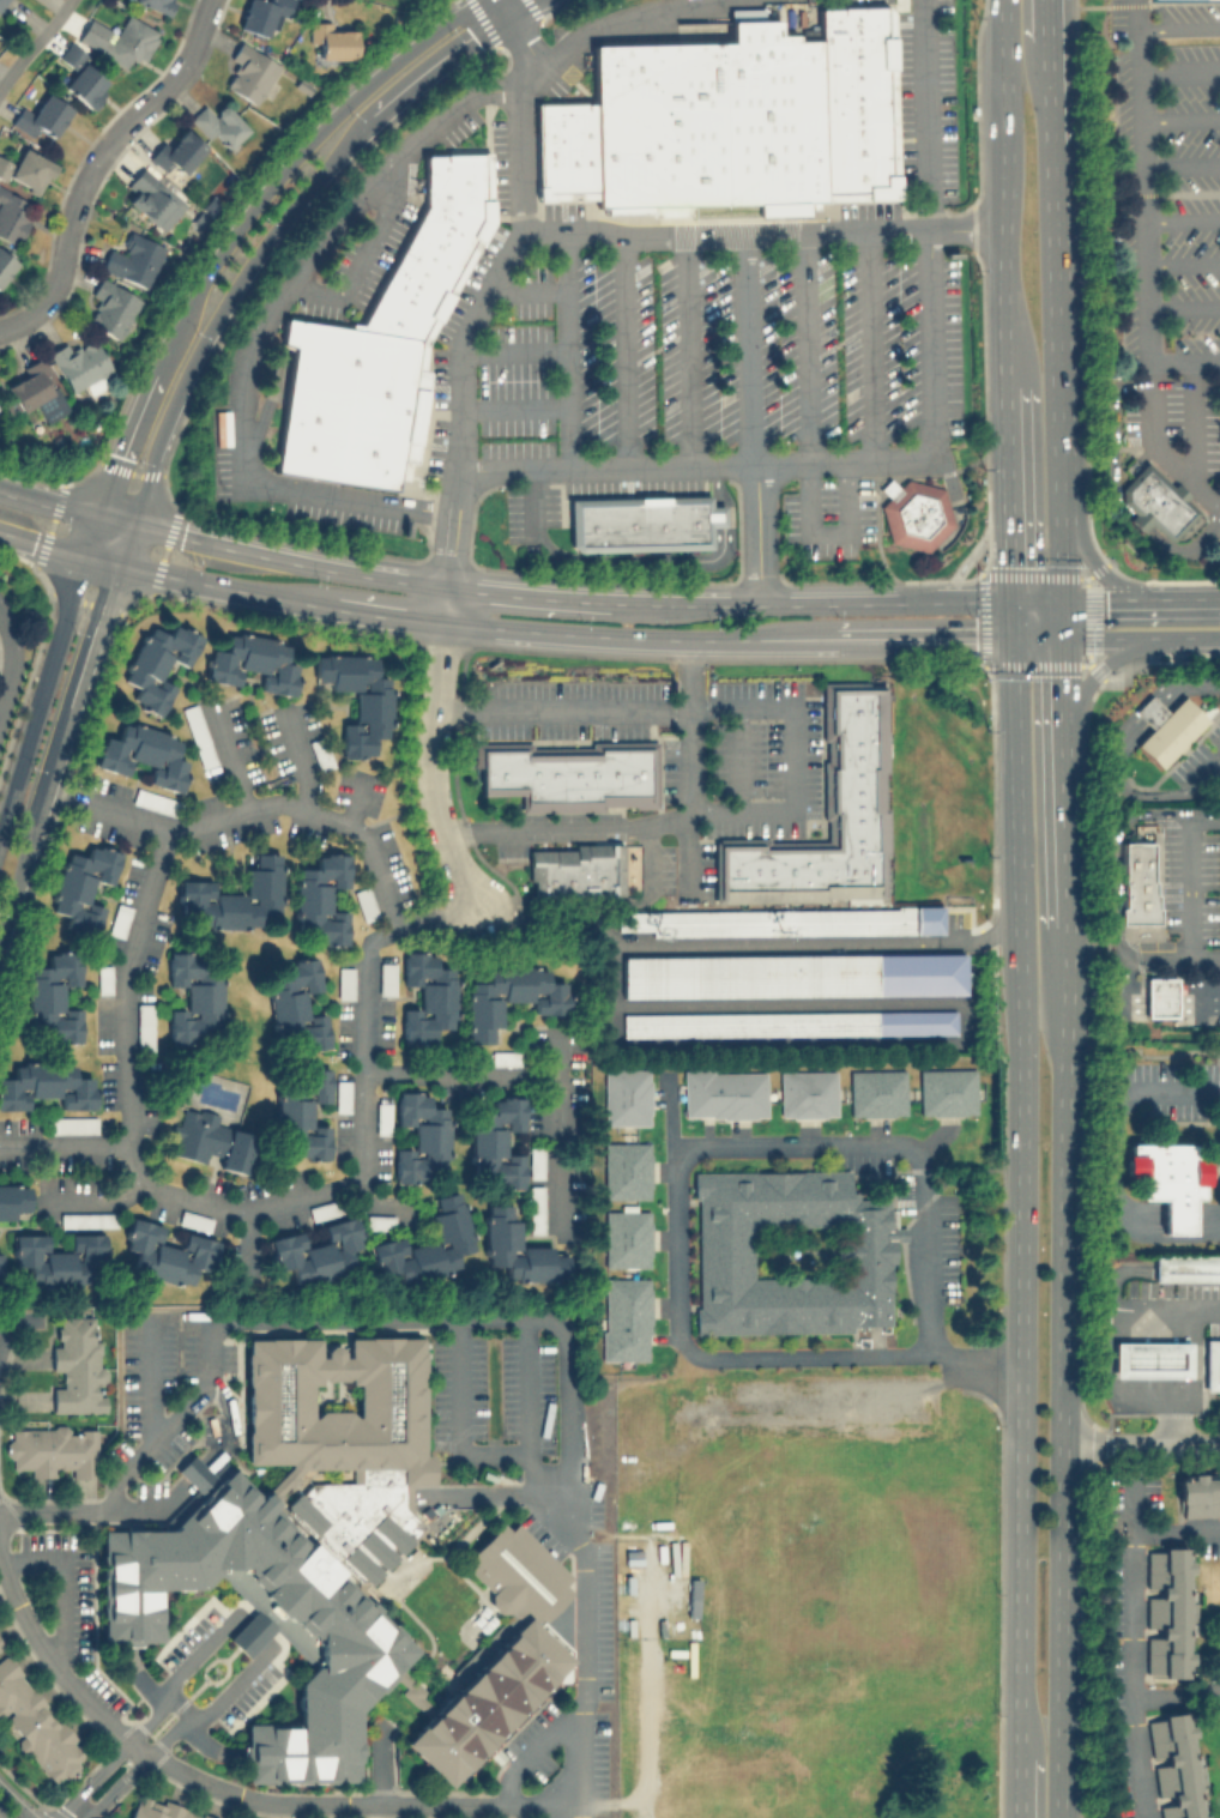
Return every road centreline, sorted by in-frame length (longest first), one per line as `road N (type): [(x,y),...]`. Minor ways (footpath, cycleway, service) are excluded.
road 1 (primary): [(1020,636),(1019,1757)]
road 2 (primary): [(1062,1817),(1065,714)]
road 3 (residential): [(481,906),(389,931),(370,952),(367,1162),(349,1184),(270,1206),(224,1207),(149,1182),(133,1144),(0,1144)]
road 4 (tertiary): [(482,0),(346,104),(235,231),(173,337),(101,518)]
road 5 (primary): [(1064,605),(1048,0)]
road 6 (tertiary): [(127,525),(164,417),(212,321),(272,230),(378,119)]
road 7 (residential): [(0,328),(41,306),(54,288),(68,219),(92,163),(131,113),(173,80),(207,0)]
road 8 (tertiary): [(1020,603),(620,600)]
road 9 (tertiary): [(443,621),(691,638),(835,636)]
road 10 (tertiary): [(0,938),(113,564)]
road 11 (primary): [(1002,0),(1013,386)]
road 12 (tertiary): [(447,586),(127,525)]
road 13 (tertiary): [(86,556),(0,837)]
road 14 (residential): [(443,621),(439,787),(448,834),(481,906)]
road 15 (tertiary): [(113,564),(334,605)]
road 16 (primary): [(1013,386),(1020,603)]
road 17 (tertiary): [(835,636),(1020,636)]
road 18 (tertiary): [(620,600),(447,586)]
road 19 (tertiary): [(378,119),(509,19)]
road 20 (residential): [(1064,1443),(1219,1438)]
road 21 (tertiary): [(1065,638),(1219,636)]
road 22 (primary): [(1143,604),(1099,569),(1062,507)]
road 23 (primary): [(1065,714),(1095,671),(1158,636)]

